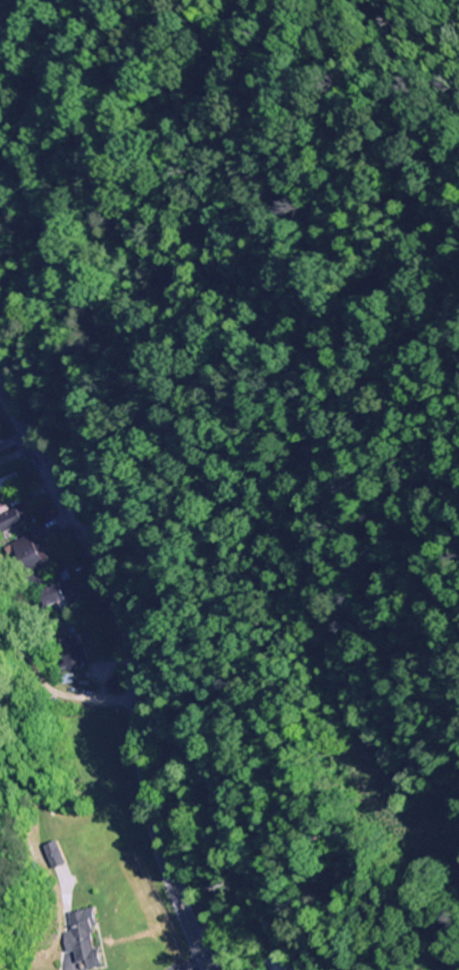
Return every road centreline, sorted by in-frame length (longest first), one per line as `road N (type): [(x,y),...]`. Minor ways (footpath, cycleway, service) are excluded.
road 1 (primary): [(210,969),(157,829),(117,590),(86,521),(0,381)]
road 2 (residential): [(136,699),(87,700),(53,689),(0,626)]

